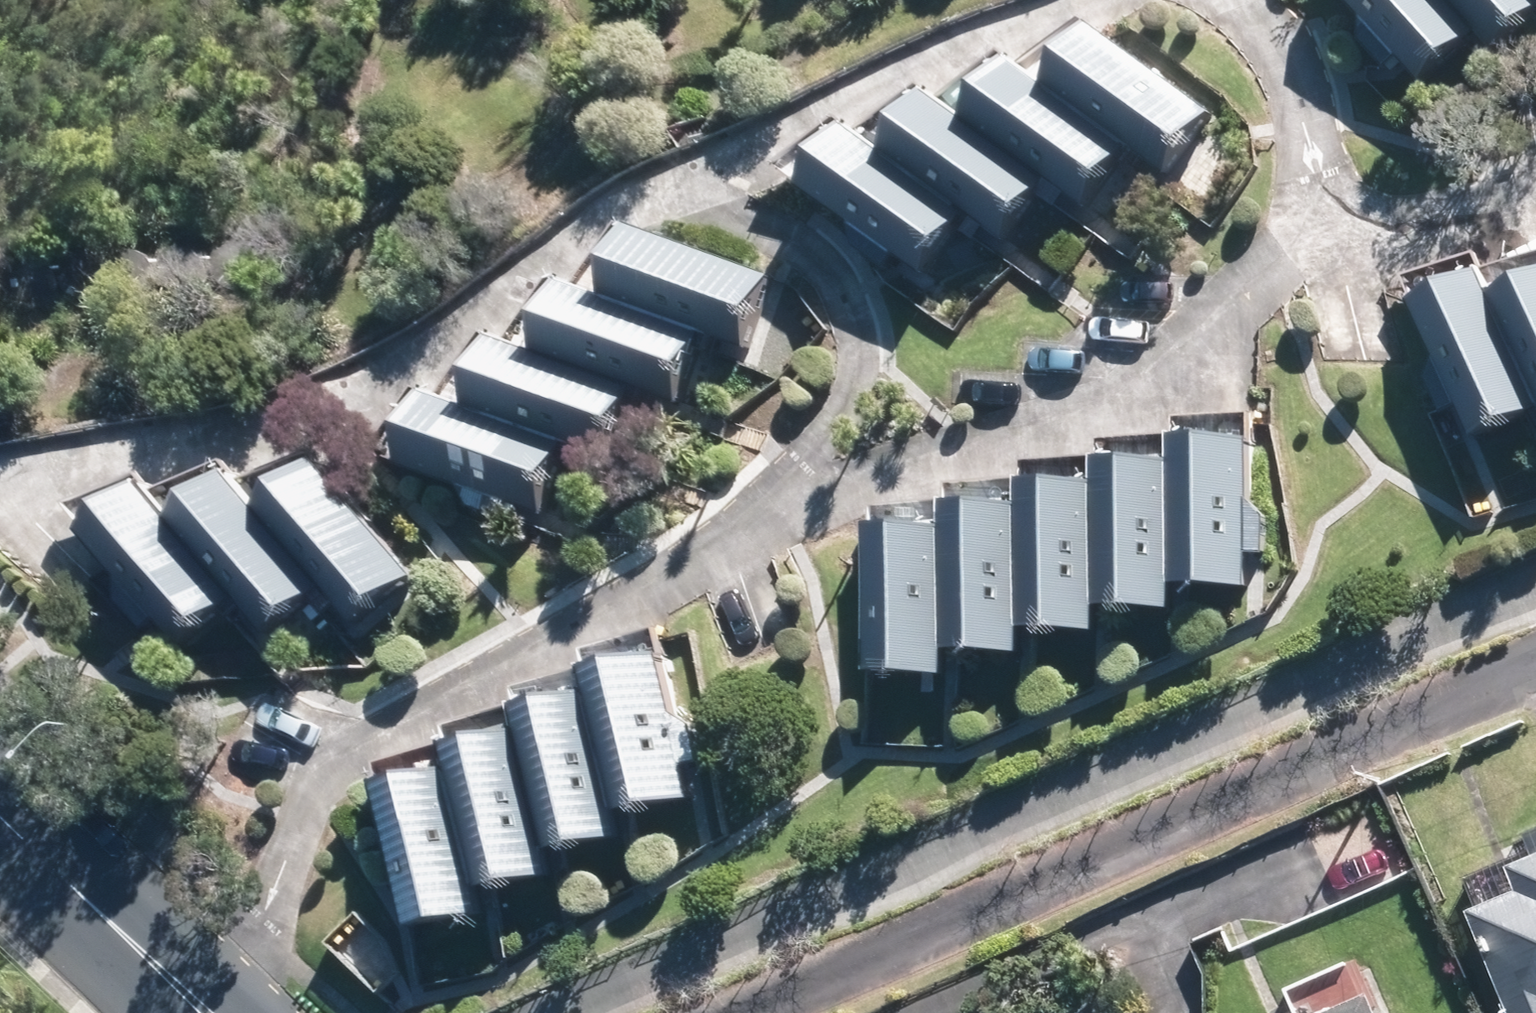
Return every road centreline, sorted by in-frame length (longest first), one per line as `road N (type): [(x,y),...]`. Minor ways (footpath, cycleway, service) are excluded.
road 1 (secondary): [(0,808),(211,1012)]

